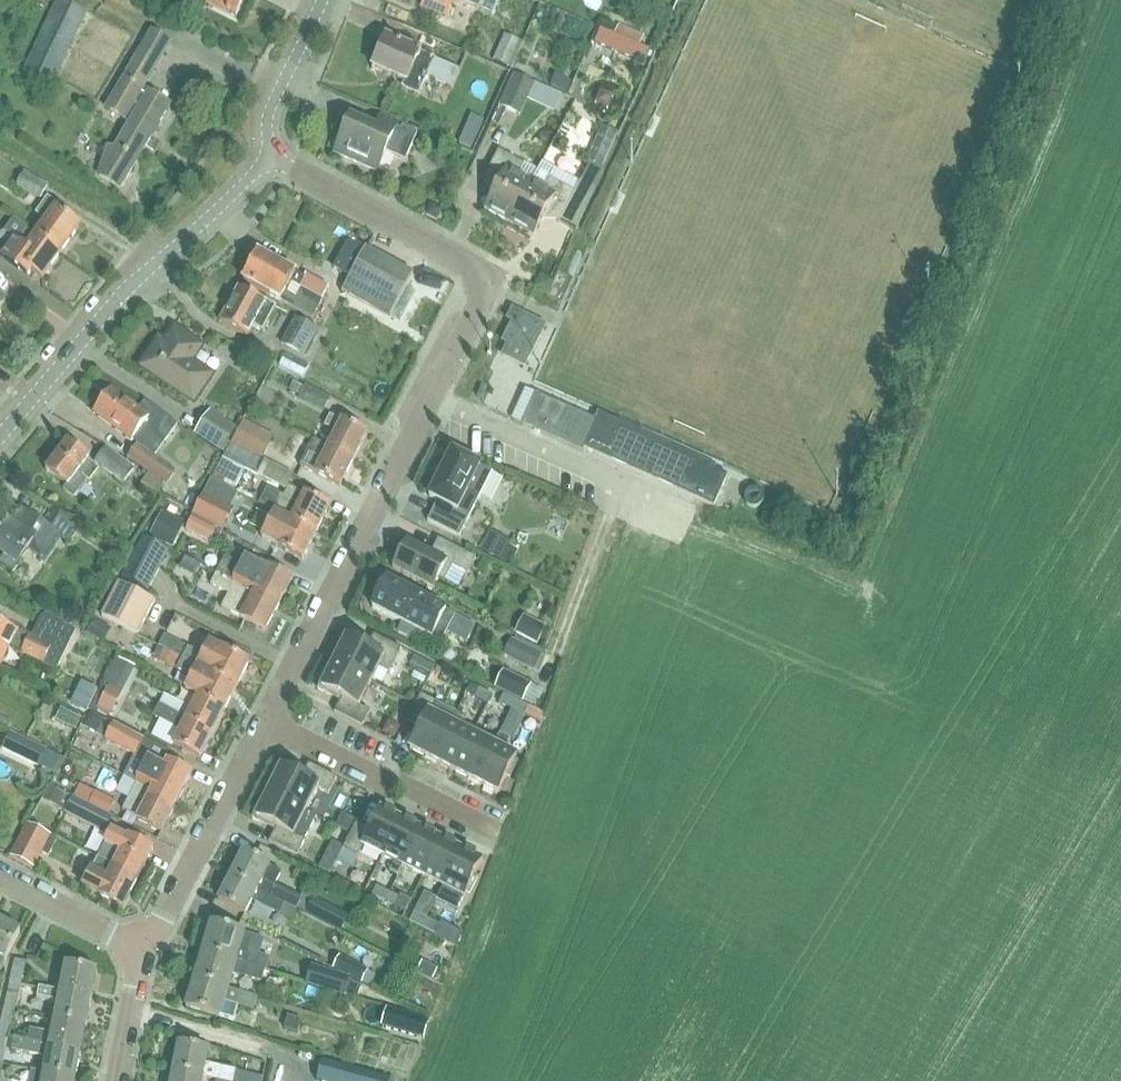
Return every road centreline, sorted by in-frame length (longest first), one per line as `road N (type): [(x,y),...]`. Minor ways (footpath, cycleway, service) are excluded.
road 1 (residential): [(260,723),(482,295),(463,261),(264,158)]
road 2 (tertiary): [(0,436),(121,293),(264,158)]
road 3 (residential): [(143,952),(260,723)]
road 4 (unclassified): [(474,830),(260,723)]
road 5 (track): [(542,688),(607,515)]
road 6 (tertiary): [(264,158),(270,108),(316,0)]
road 7 (residential): [(143,952),(0,876)]
road 8 (residential): [(118,1080),(143,952)]

